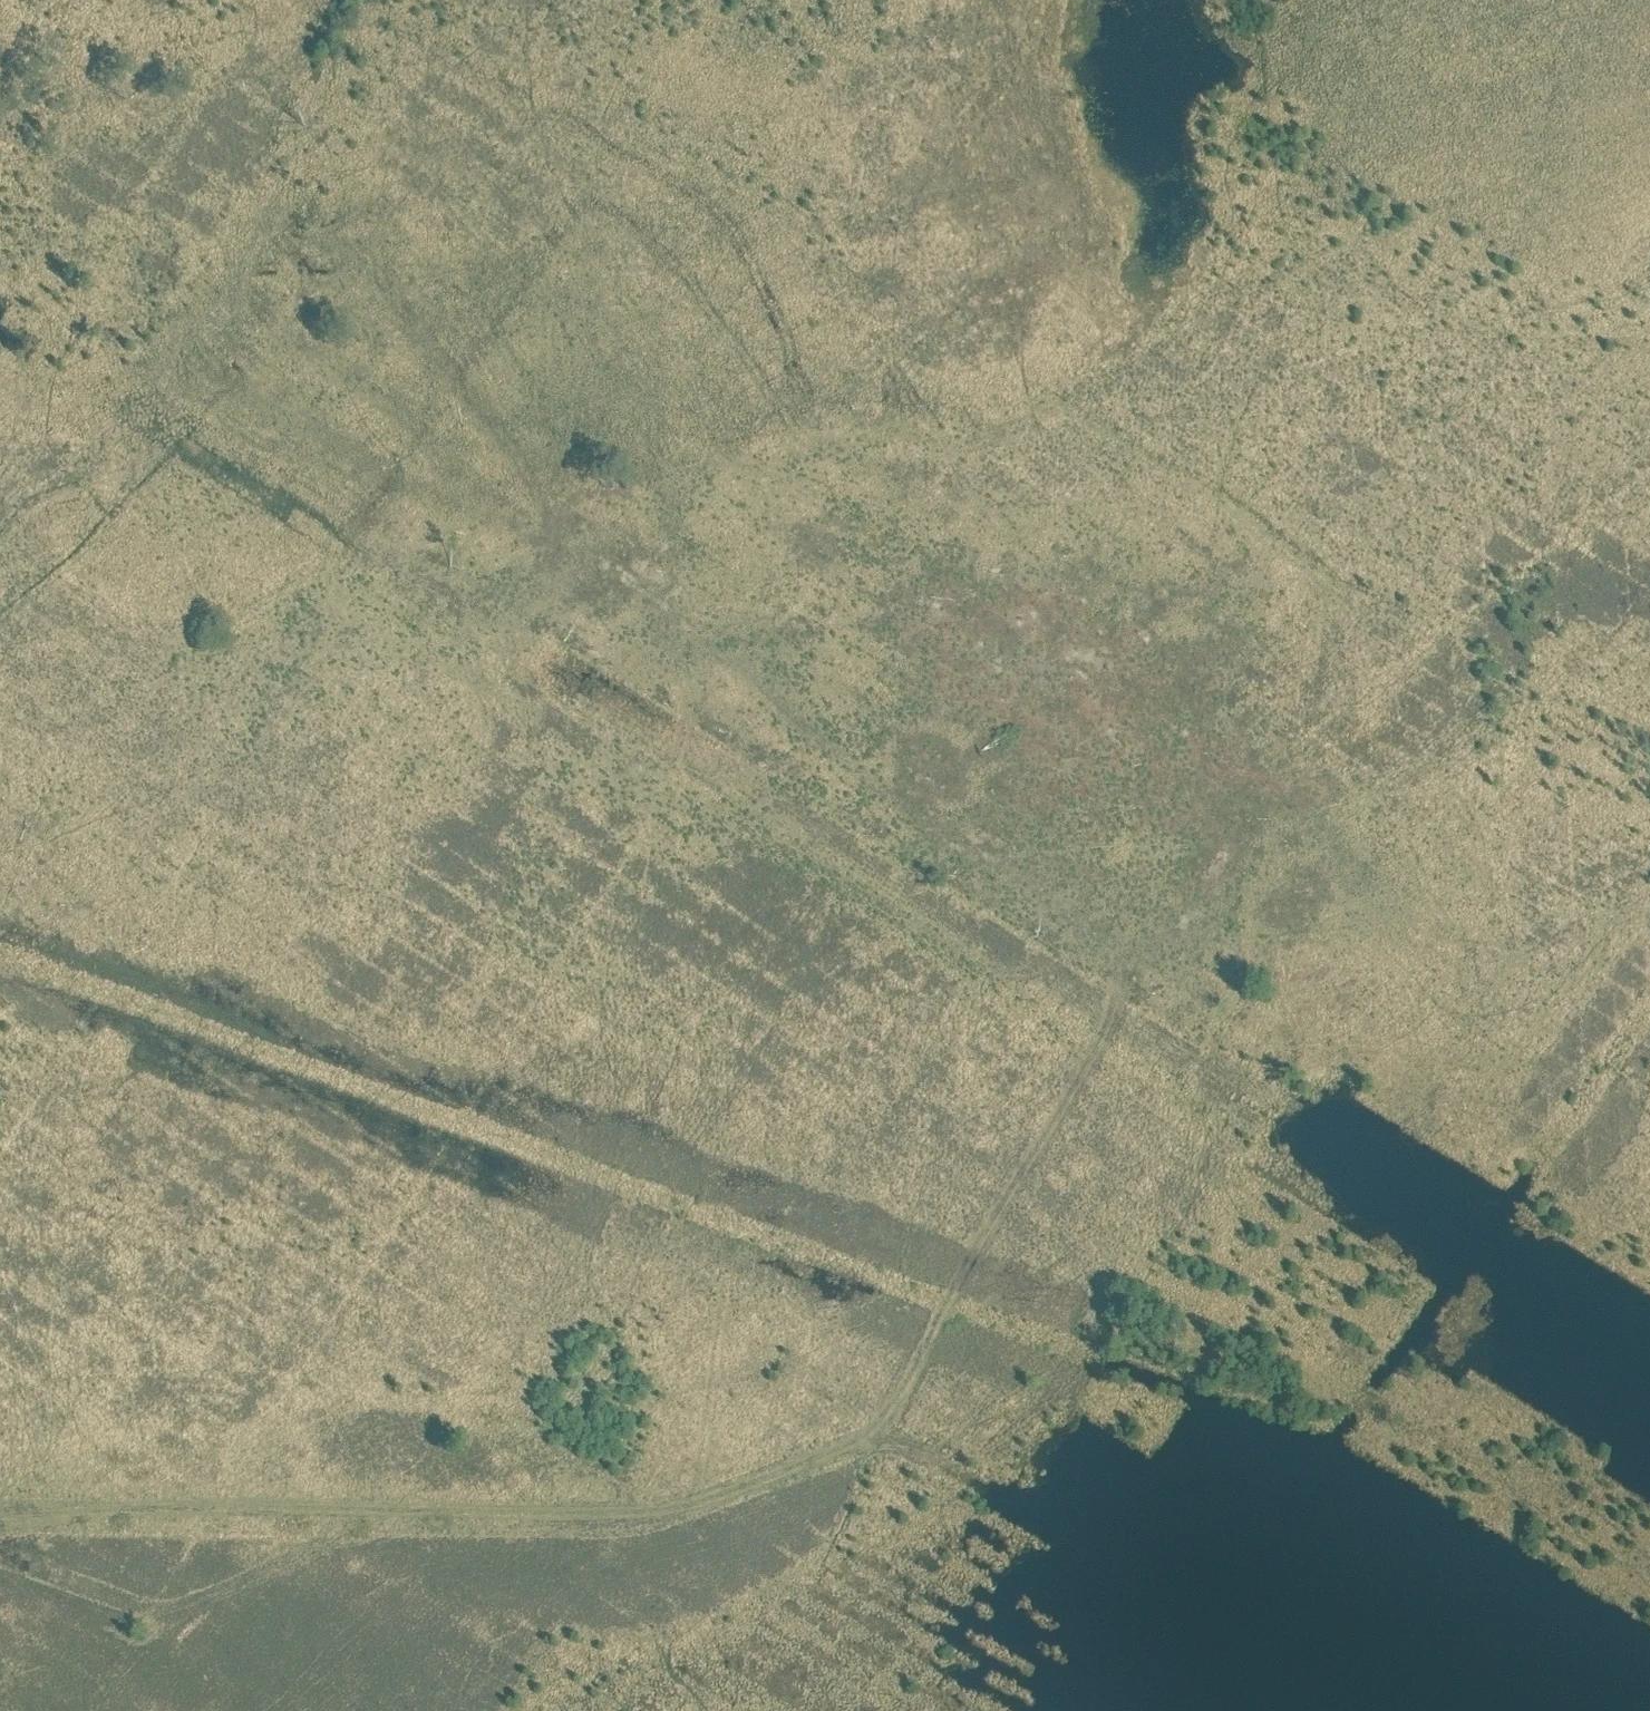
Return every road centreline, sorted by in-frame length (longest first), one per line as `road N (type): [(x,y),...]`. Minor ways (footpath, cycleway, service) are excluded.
road 1 (track): [(0,1512),(657,1517),(863,1446),(927,1458),(951,1472)]

